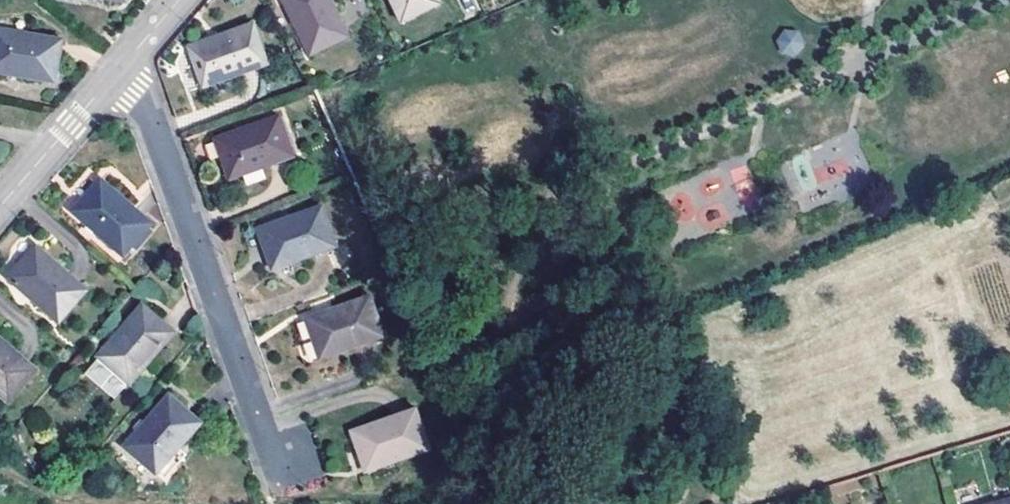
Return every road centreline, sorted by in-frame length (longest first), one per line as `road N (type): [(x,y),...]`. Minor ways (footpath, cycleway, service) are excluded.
road 1 (residential): [(115,74),(137,89),(276,466)]
road 2 (residential): [(0,207),(115,74)]

